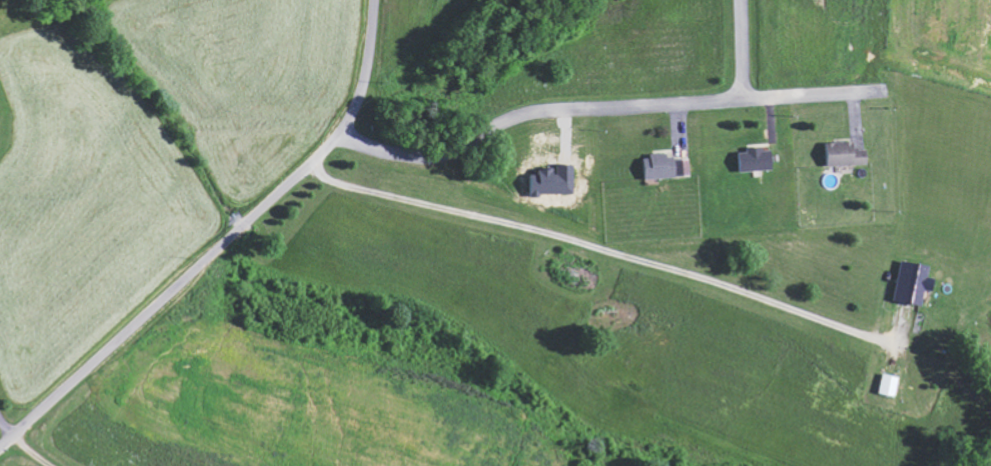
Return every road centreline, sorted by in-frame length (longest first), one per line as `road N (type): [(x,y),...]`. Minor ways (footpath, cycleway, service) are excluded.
road 1 (residential): [(0,446),(336,136),(361,87),(374,0)]

